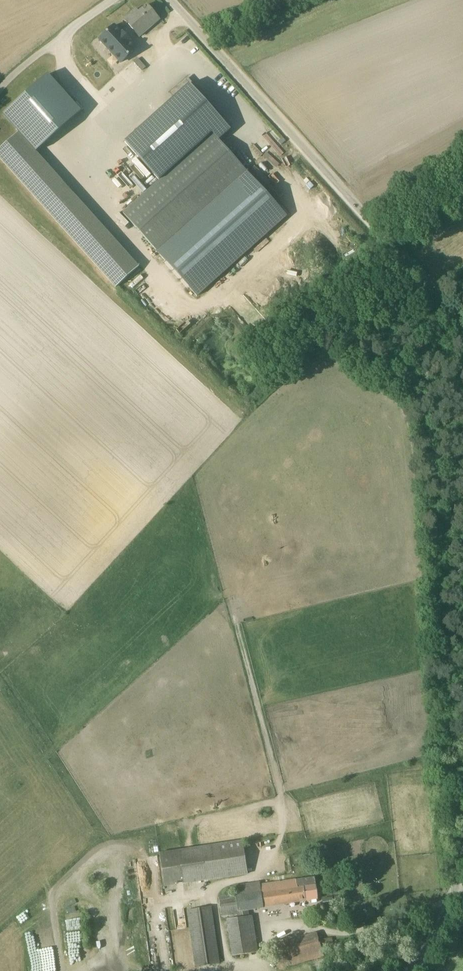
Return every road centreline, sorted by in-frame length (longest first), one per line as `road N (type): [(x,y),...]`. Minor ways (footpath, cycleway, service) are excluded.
road 1 (unclassified): [(462,328),(170,0)]
road 2 (track): [(451,911),(295,970)]
road 3 (unclassified): [(0,88),(110,0)]
road 4 (unclassified): [(413,970),(451,911),(462,862)]

